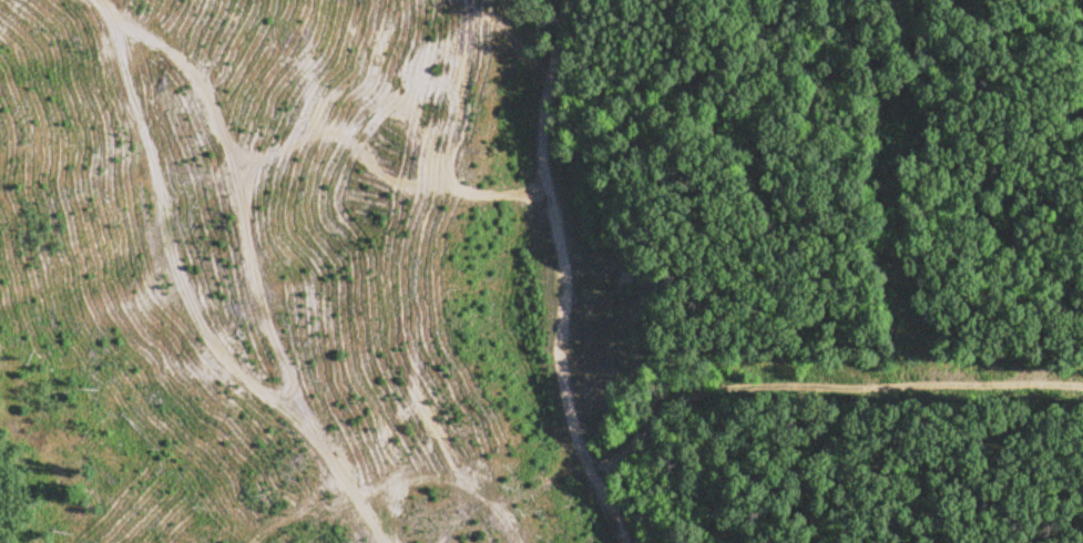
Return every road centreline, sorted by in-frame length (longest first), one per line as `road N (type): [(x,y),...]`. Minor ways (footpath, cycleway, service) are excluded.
road 1 (track): [(114,0),(146,18),(215,160),(253,315),(320,465),(375,542)]
road 2 (residential): [(622,542),(571,432),(533,208),(562,0)]
road 3 (track): [(591,474),(711,387),(1082,388)]
road 4 (track): [(219,177),(309,129),(310,38),(336,0)]

